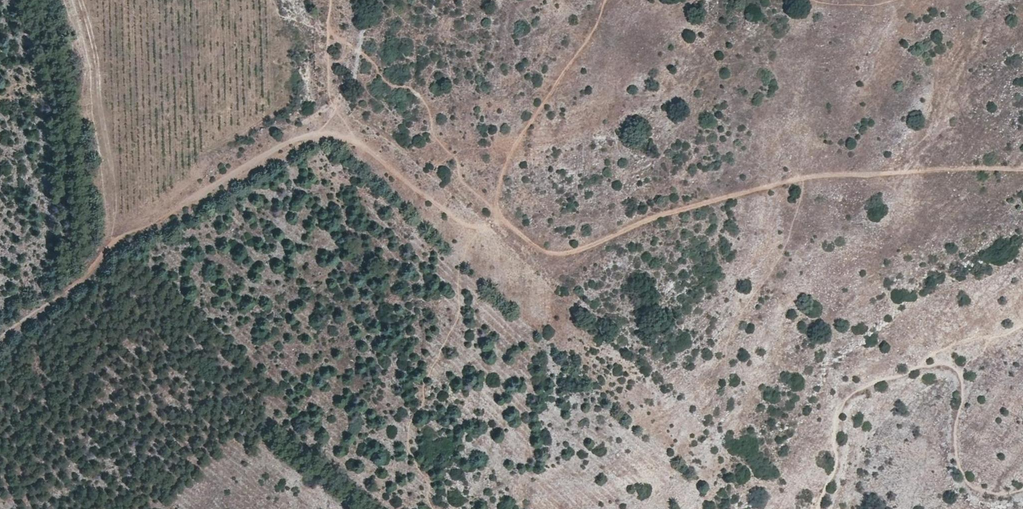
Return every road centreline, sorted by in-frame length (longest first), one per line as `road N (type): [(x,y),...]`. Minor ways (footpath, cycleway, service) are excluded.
road 1 (track): [(0,340),(73,291),(129,229),(280,145),(323,134),(360,145),(468,225),(501,217),(542,249),(567,251),(797,179),(1022,170)]
road 2 (track): [(1022,490),(975,489),(959,469),(953,447),(960,386),(947,363),(853,391),(840,406),(819,508)]
road 3 (track): [(80,0),(114,208)]

